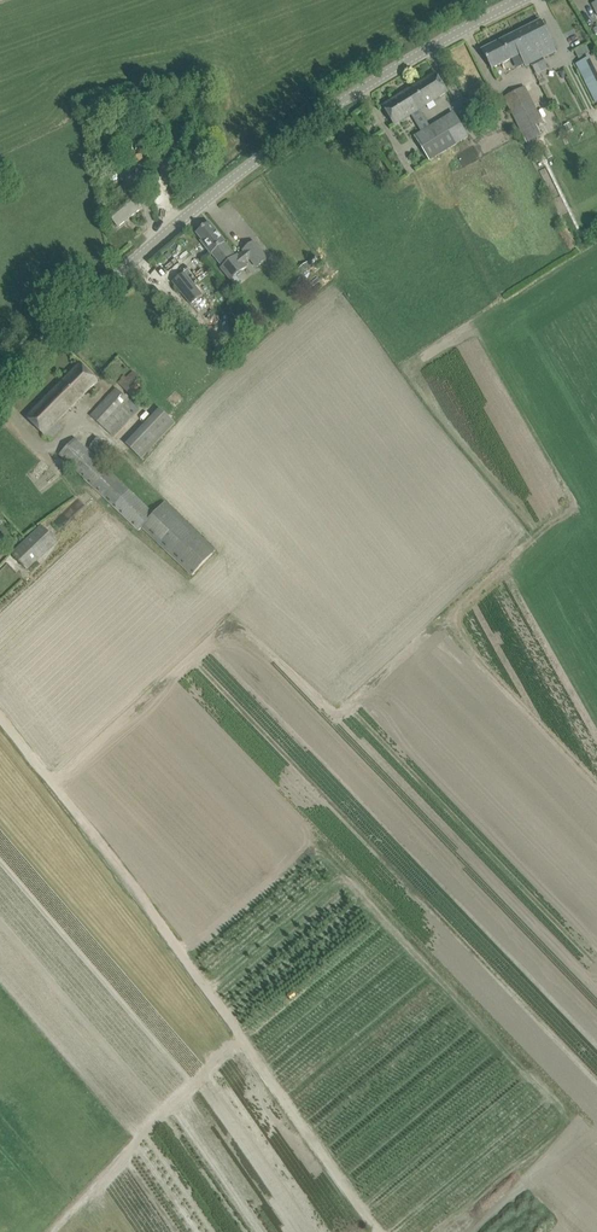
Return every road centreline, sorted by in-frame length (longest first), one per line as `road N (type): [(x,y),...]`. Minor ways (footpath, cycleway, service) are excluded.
road 1 (unclassified): [(0,384),(234,177),(336,104),(519,0)]
road 2 (track): [(380,1231),(0,716)]

